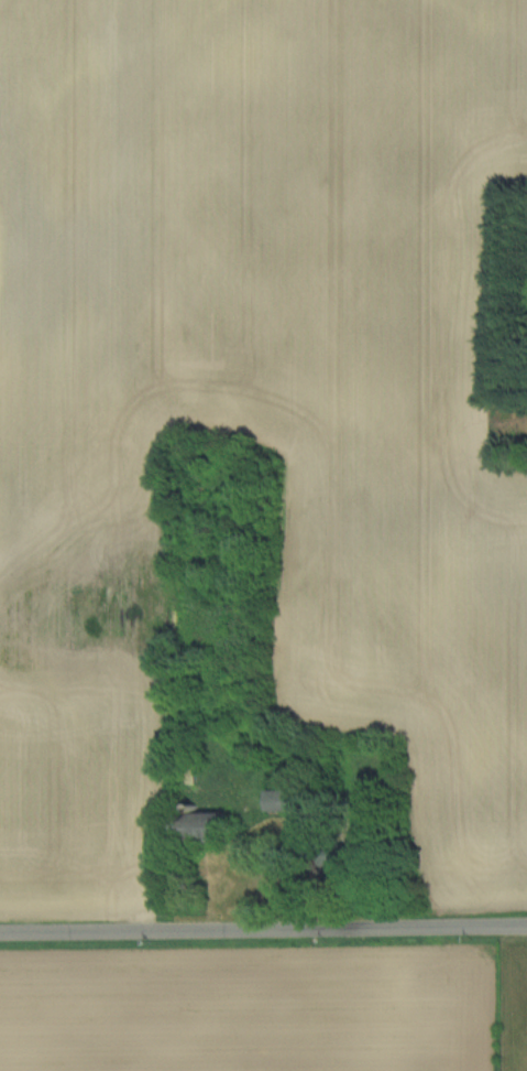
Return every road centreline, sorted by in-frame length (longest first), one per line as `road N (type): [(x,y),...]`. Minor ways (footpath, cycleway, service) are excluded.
road 1 (residential): [(526,929),(0,934)]

